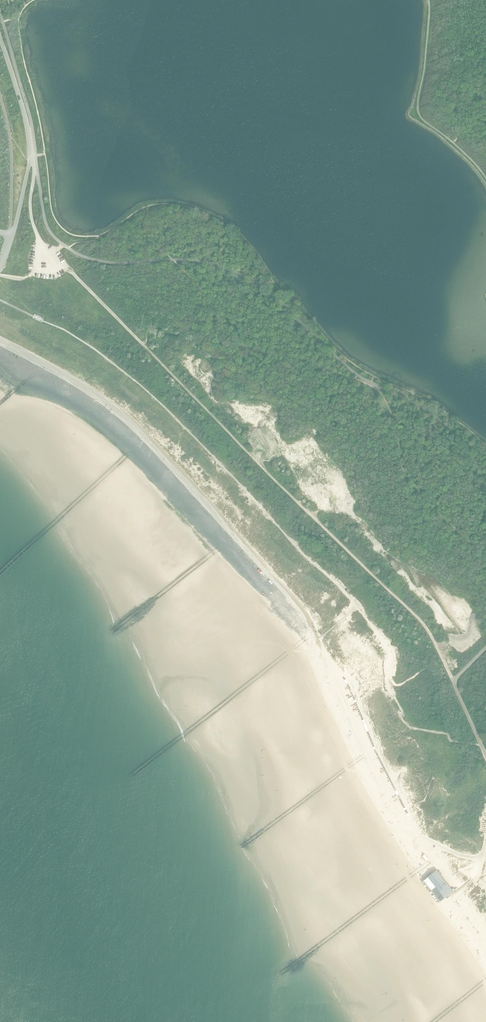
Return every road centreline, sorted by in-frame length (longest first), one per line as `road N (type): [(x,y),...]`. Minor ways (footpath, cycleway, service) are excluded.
road 1 (unclassified): [(0,340),(107,403),(141,434),(302,611),(315,641)]
road 2 (unclassified): [(0,32),(31,155),(0,265)]

